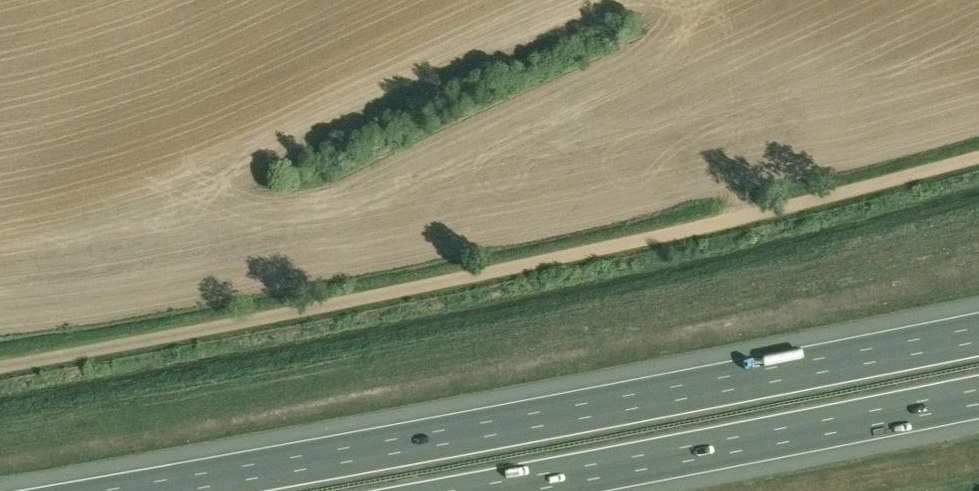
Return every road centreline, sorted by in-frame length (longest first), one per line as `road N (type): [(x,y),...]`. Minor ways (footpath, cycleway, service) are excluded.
road 1 (unclassified): [(0,367),(473,276),(978,152)]
road 2 (motorway): [(978,334),(148,490)]
road 3 (motorway): [(485,490),(978,396)]

